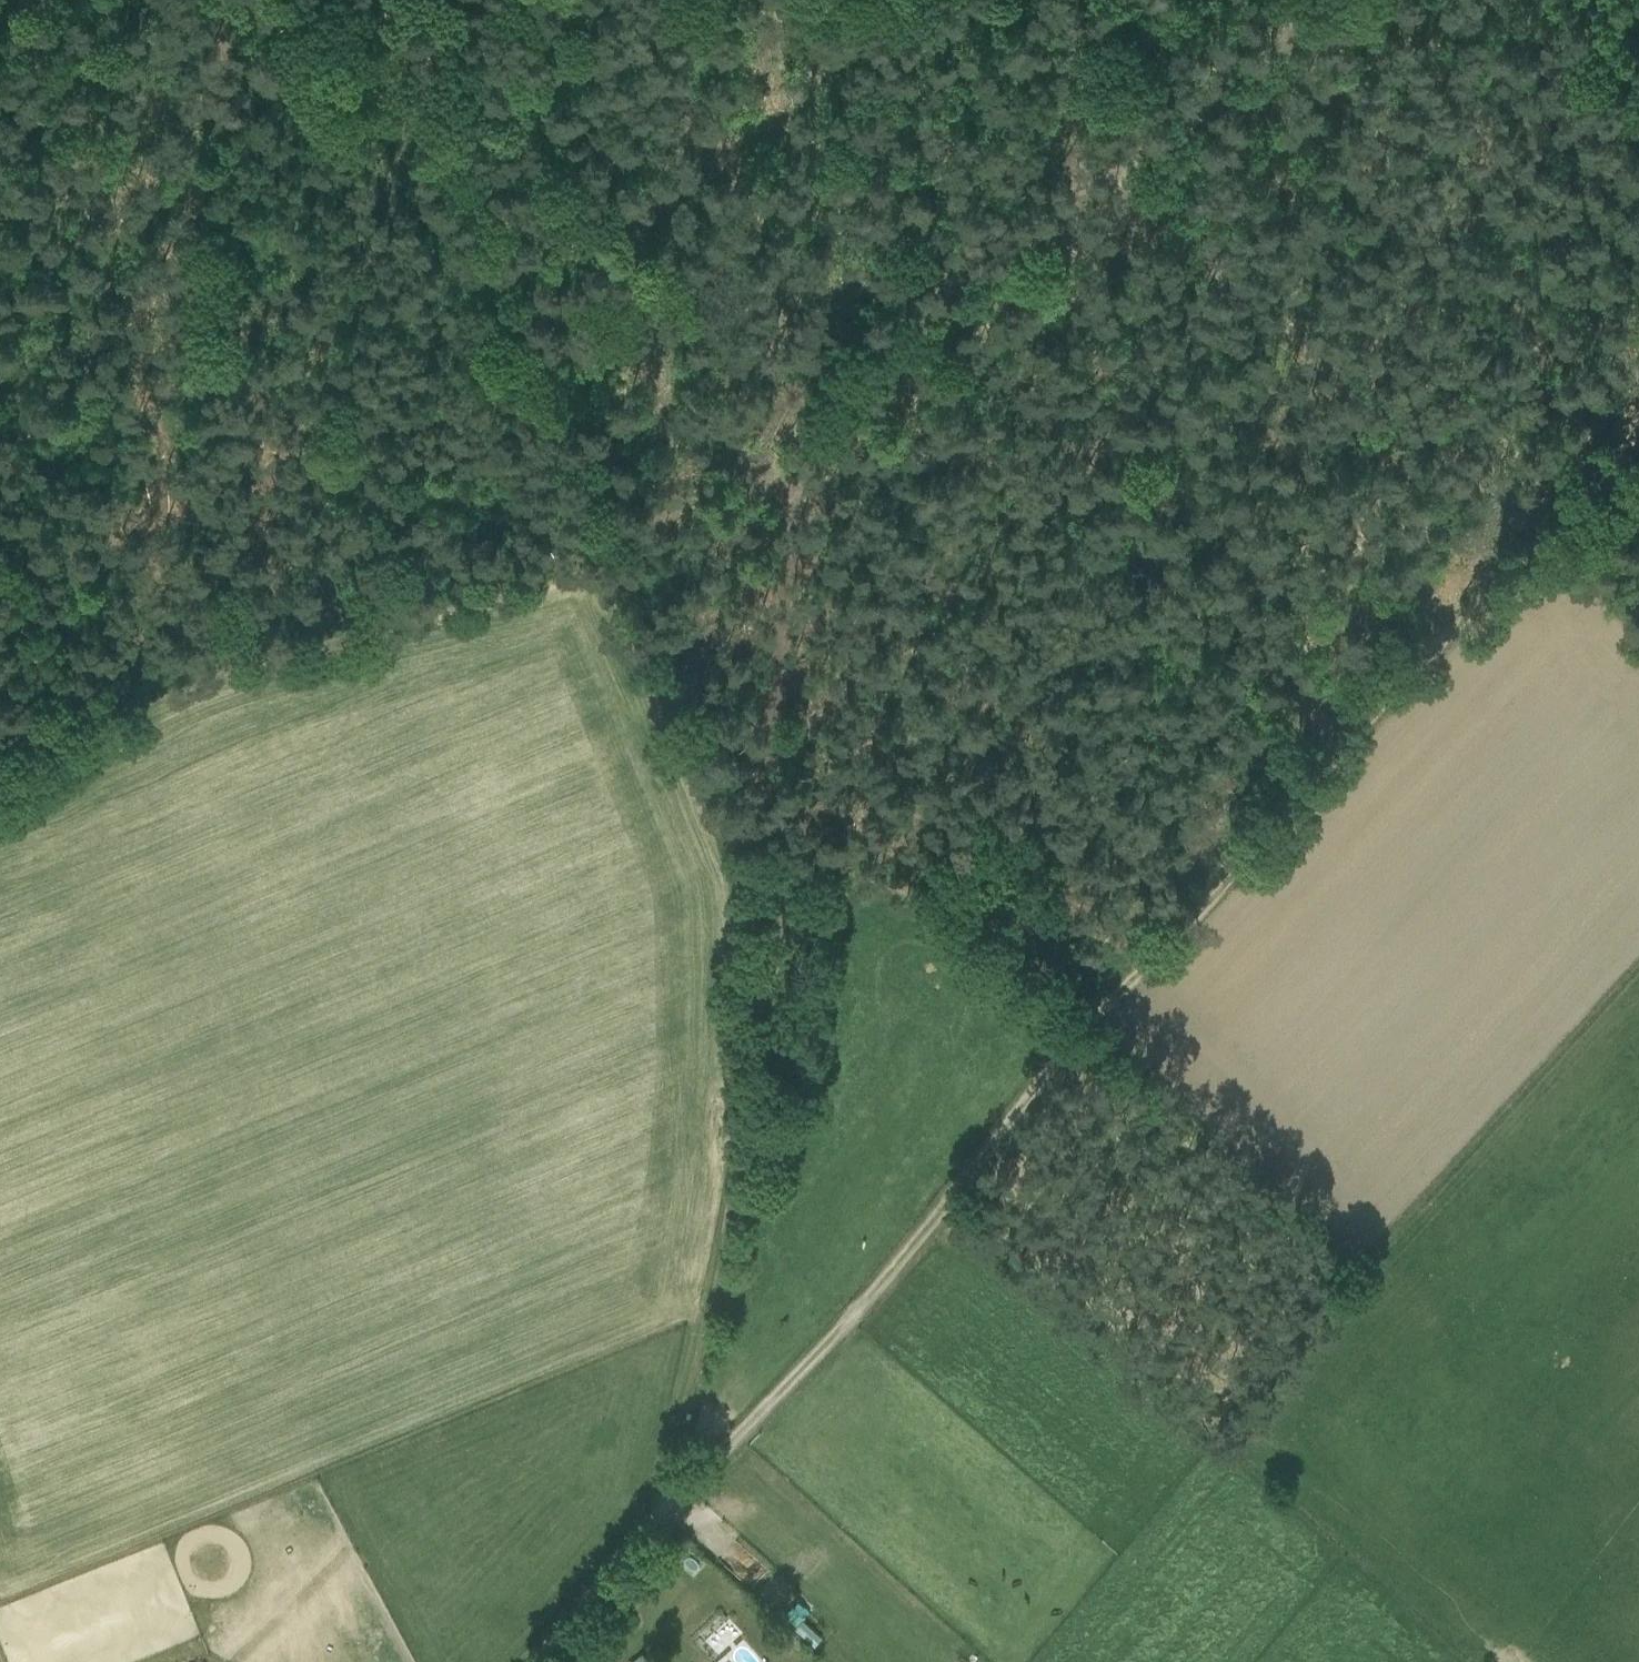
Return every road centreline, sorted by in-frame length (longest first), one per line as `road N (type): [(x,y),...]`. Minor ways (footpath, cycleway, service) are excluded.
road 1 (track): [(661,1508),(695,1396),(734,1198),(742,890),(782,629),(788,462),(802,441),(1126,167),(1340,0)]
road 2 (track): [(661,1508),(850,1322),(1088,1025),(1548,526),(1638,445)]
road 3 (track): [(536,1661),(661,1508)]

